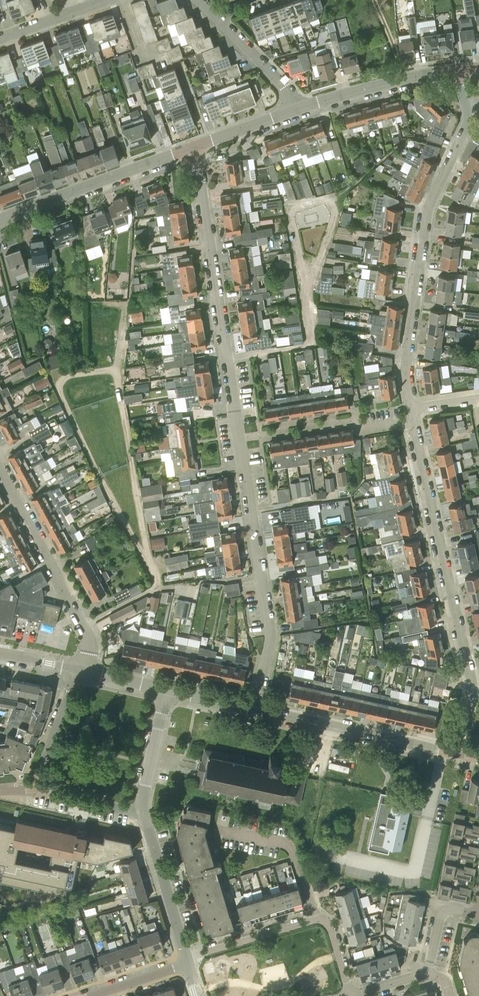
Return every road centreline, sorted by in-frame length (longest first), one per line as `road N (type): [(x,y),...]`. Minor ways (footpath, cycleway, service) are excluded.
road 1 (residential): [(462,754),(474,687),(415,407)]
road 2 (residential): [(415,407),(412,326),(433,204),(467,120),(454,69)]
road 3 (unclassified): [(256,709),(271,632),(240,431)]
road 4 (residential): [(85,671),(86,630),(0,472)]
road 5 (residential): [(347,995),(322,920),(188,963)]
road 6 (unclassified): [(228,359),(193,148)]
road 7 (residential): [(462,754),(256,709)]
road 8 (unclassified): [(0,218),(193,148)]
road 9 (residential): [(240,431),(415,407)]
road 10 (unclassified): [(299,108),(454,69)]
road 11 (residential): [(188,963),(143,812)]
road 12 (unclassified): [(299,108),(199,0)]
road 13 (residential): [(228,359),(314,343),(311,284)]
road 14 (residential): [(311,284),(339,198),(316,196),(301,207)]
road 15 (residential): [(77,669),(36,789)]
road 16 (residential): [(143,812),(167,688)]

